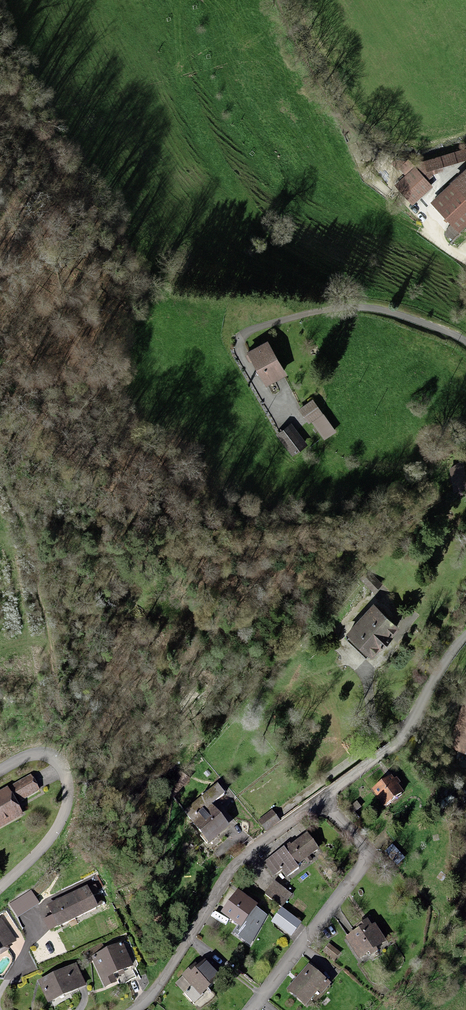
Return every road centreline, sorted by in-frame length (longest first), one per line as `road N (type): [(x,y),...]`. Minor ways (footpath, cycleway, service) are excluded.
road 1 (residential): [(262,392),(240,349),(243,337),(317,314),(380,312),(465,343)]
road 2 (residential): [(323,803),(230,869),(138,1009)]
road 3 (residential): [(323,803),(366,849),(364,866),(253,1009)]
road 4 (residential): [(465,637),(405,737),(323,803)]
road 5 (residential): [(0,889),(47,845),(69,789),(49,754),(27,755),(0,770)]

